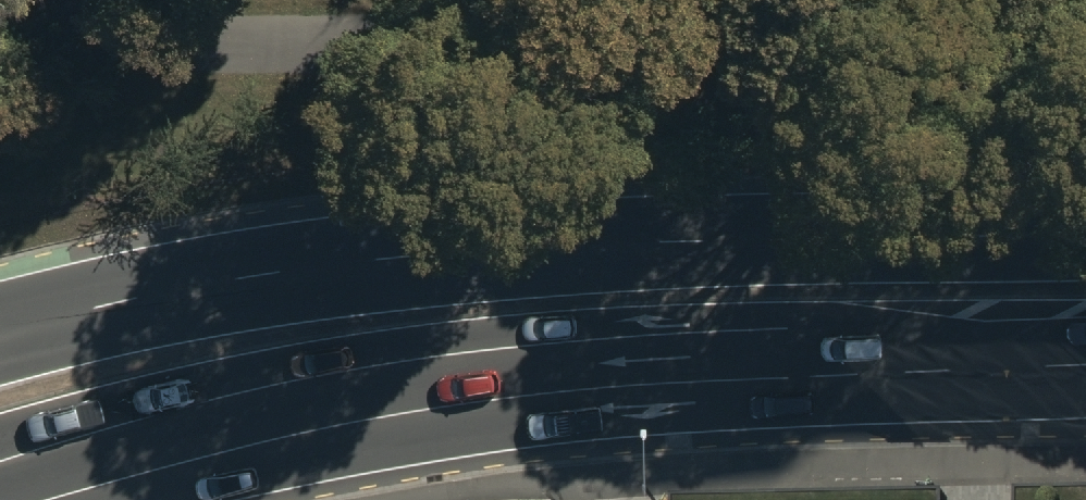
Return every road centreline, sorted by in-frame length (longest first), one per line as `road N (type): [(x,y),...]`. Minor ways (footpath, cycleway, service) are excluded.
road 1 (primary): [(1085,359),(615,373),(383,392),(263,413),(0,489)]
road 2 (primary): [(0,325),(373,250),(622,235),(1085,233)]

